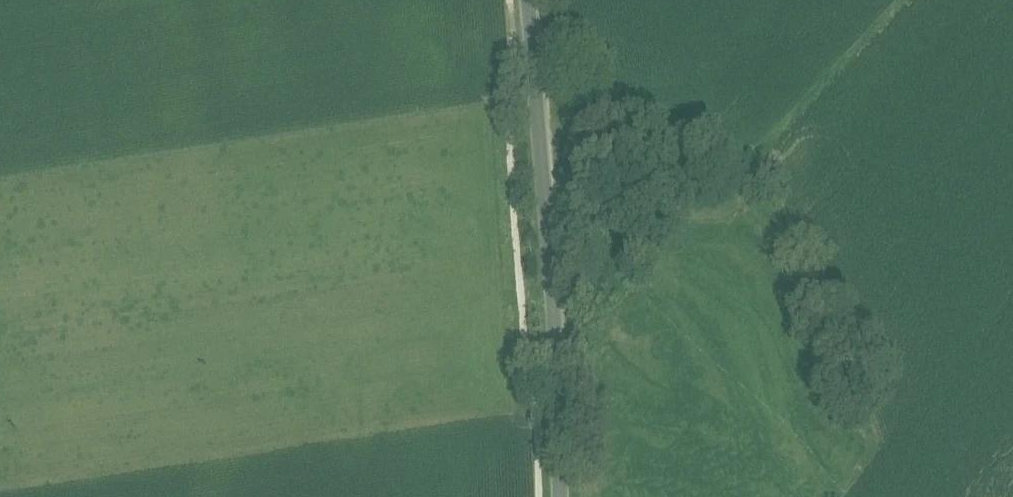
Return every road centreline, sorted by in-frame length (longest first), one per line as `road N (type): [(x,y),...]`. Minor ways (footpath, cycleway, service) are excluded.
road 1 (unclassified): [(561,496),(559,340),(529,0)]

